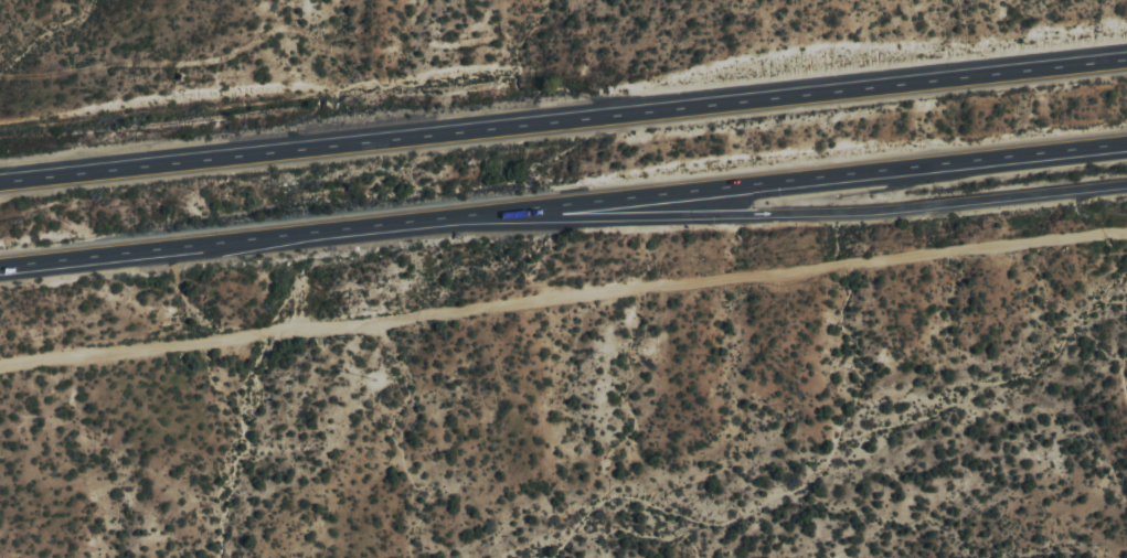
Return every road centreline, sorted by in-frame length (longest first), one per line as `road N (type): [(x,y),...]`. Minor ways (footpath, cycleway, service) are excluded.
road 1 (residential): [(1126,236),(0,369)]
road 2 (motorway): [(0,272),(1126,143)]
road 3 (motorway): [(1126,57),(0,181)]
road 4 (motorway): [(512,218),(865,216),(1126,188)]

